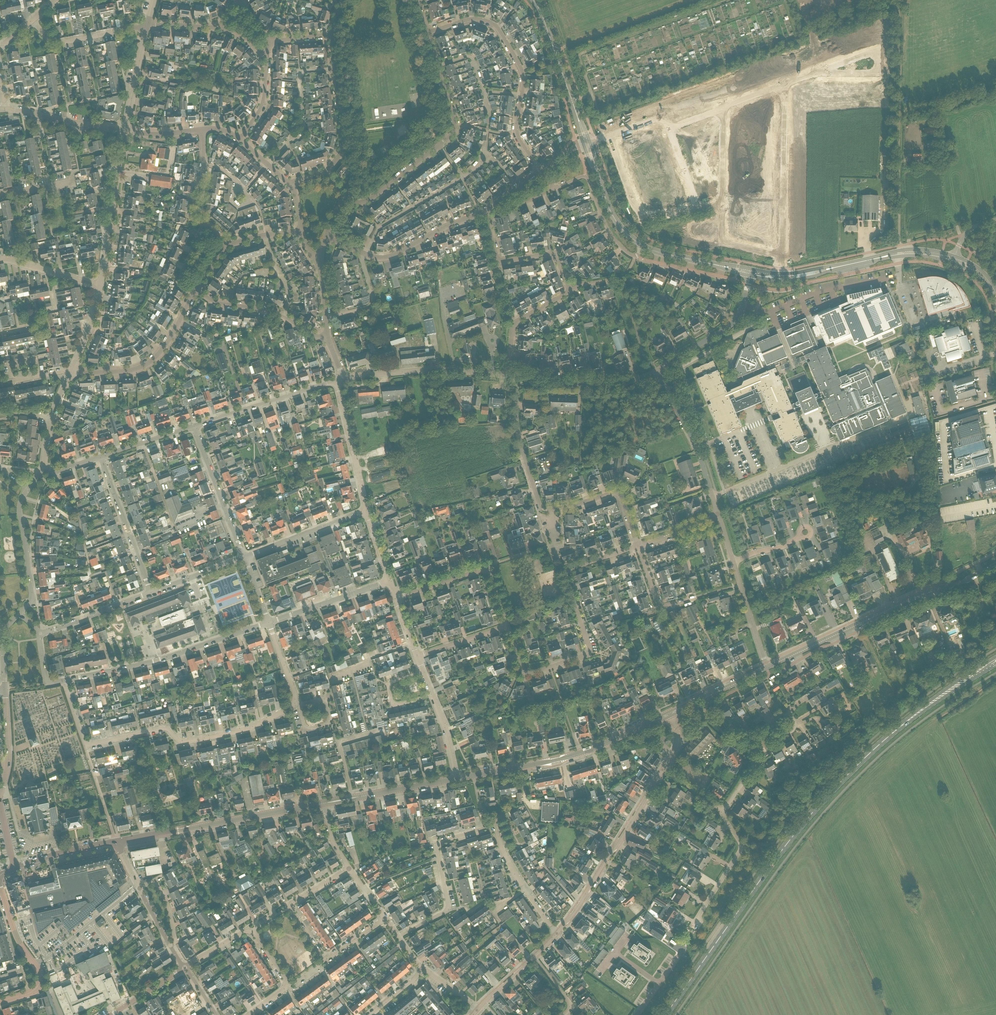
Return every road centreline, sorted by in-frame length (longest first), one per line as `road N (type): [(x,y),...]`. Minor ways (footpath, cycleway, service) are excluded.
road 1 (primary): [(667,1014),(772,863),(843,779),(890,734),(995,661)]
road 2 (residential): [(508,626),(525,672),(585,656),(567,574),(638,546)]
road 3 (unclassified): [(767,667),(995,565)]
road 4 (track): [(596,105),(795,38),(786,0)]
road 5 (residential): [(343,200),(374,197),(455,129),(426,33)]
road 6 (residential): [(541,170),(519,138),(523,73),(498,28),(467,19),(426,33)]
road 7 (unclassified): [(455,779),(575,754),(669,713)]
road 8 (residential): [(85,746),(165,728),(181,742),(234,732),(294,704)]
road 9 (residential): [(63,680),(157,661),(269,622)]
road 10 (unclassified): [(116,841),(324,803)]
road 11 (unclassified): [(557,933),(662,770)]
road 12 (residential): [(398,937),(447,908),(438,843),(490,827)]
road 13 (residential): [(325,238),(390,258),(484,213)]
road 14 (residential): [(783,255),(785,84)]
road 15 (residential): [(71,373),(145,365),(162,352),(191,295)]
road 16 (unclassified): [(100,286),(125,131)]
road 17 (track): [(727,0),(585,52)]
road 18 (unclassified): [(195,426),(336,380)]
road 19 (unclassified): [(0,1002),(40,982),(0,887)]
road 20 (residential): [(741,585),(662,606),(638,546)]
road 21 (residential): [(327,173),(347,142),(332,35)]
road 22 (residential): [(150,592),(101,456)]
road 23 (residential): [(327,335),(270,311),(191,295)]
road 24 (unclassified): [(655,372),(727,328),(750,276)]
road 25 (unclassified): [(518,378),(622,385),(655,372)]
road 26 (residential): [(243,557),(195,426)]
road 27 (residential): [(713,498),(691,434),(655,372)]
road 28 (residential): [(696,208),(644,215),(611,136)]
road 29 (unclassified): [(366,511),(336,380)]
road 30 (unclassified): [(19,614),(32,598),(19,505),(28,488)]
road 31 (residential): [(823,71),(878,49),(877,75),(829,74)]
road 32 (unclassified): [(324,803),(455,779)]
road 33 (residential): [(695,926),(741,848),(721,811)]
road 34 (residential): [(243,557),(366,511)]
road 35 (residential): [(553,189),(586,178),(608,227),(635,257)]
road 36 (residential): [(269,622),(390,580)]
road 37 (track): [(900,245),(898,118)]
road 38 (residential): [(557,933),(490,827)]
road 39 (residential): [(147,27),(59,43),(32,20)]
road 40 (residential): [(638,546),(618,494),(551,509)]
road 41 (residential): [(125,131),(4,108)]
road 42 (tertiary): [(577,115),(534,0)]

